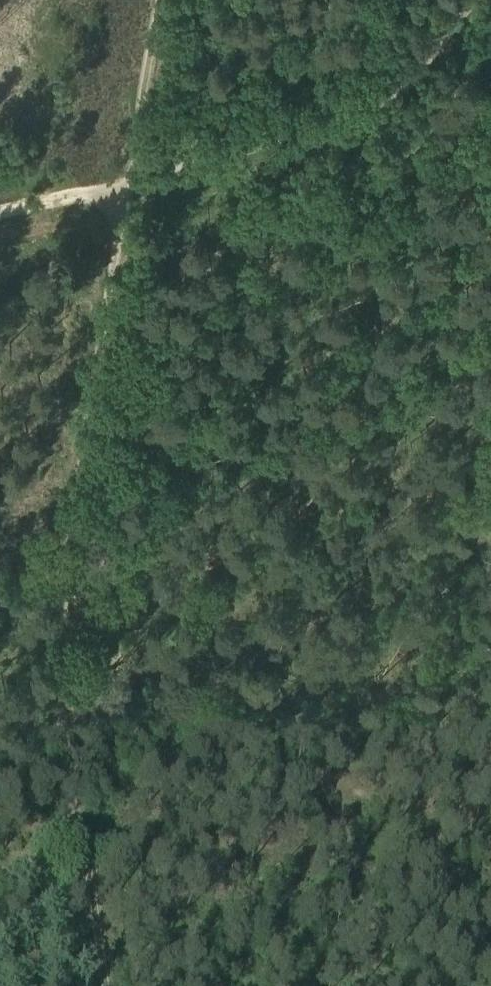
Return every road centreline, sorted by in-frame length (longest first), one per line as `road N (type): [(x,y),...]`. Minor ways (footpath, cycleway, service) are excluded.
road 1 (track): [(127,182),(65,599),(66,737),(83,872)]
road 2 (track): [(127,182),(330,135),(362,119),(412,86),(479,0)]
road 3 (track): [(159,0),(127,182)]
road 4 (track): [(0,211),(127,182)]

